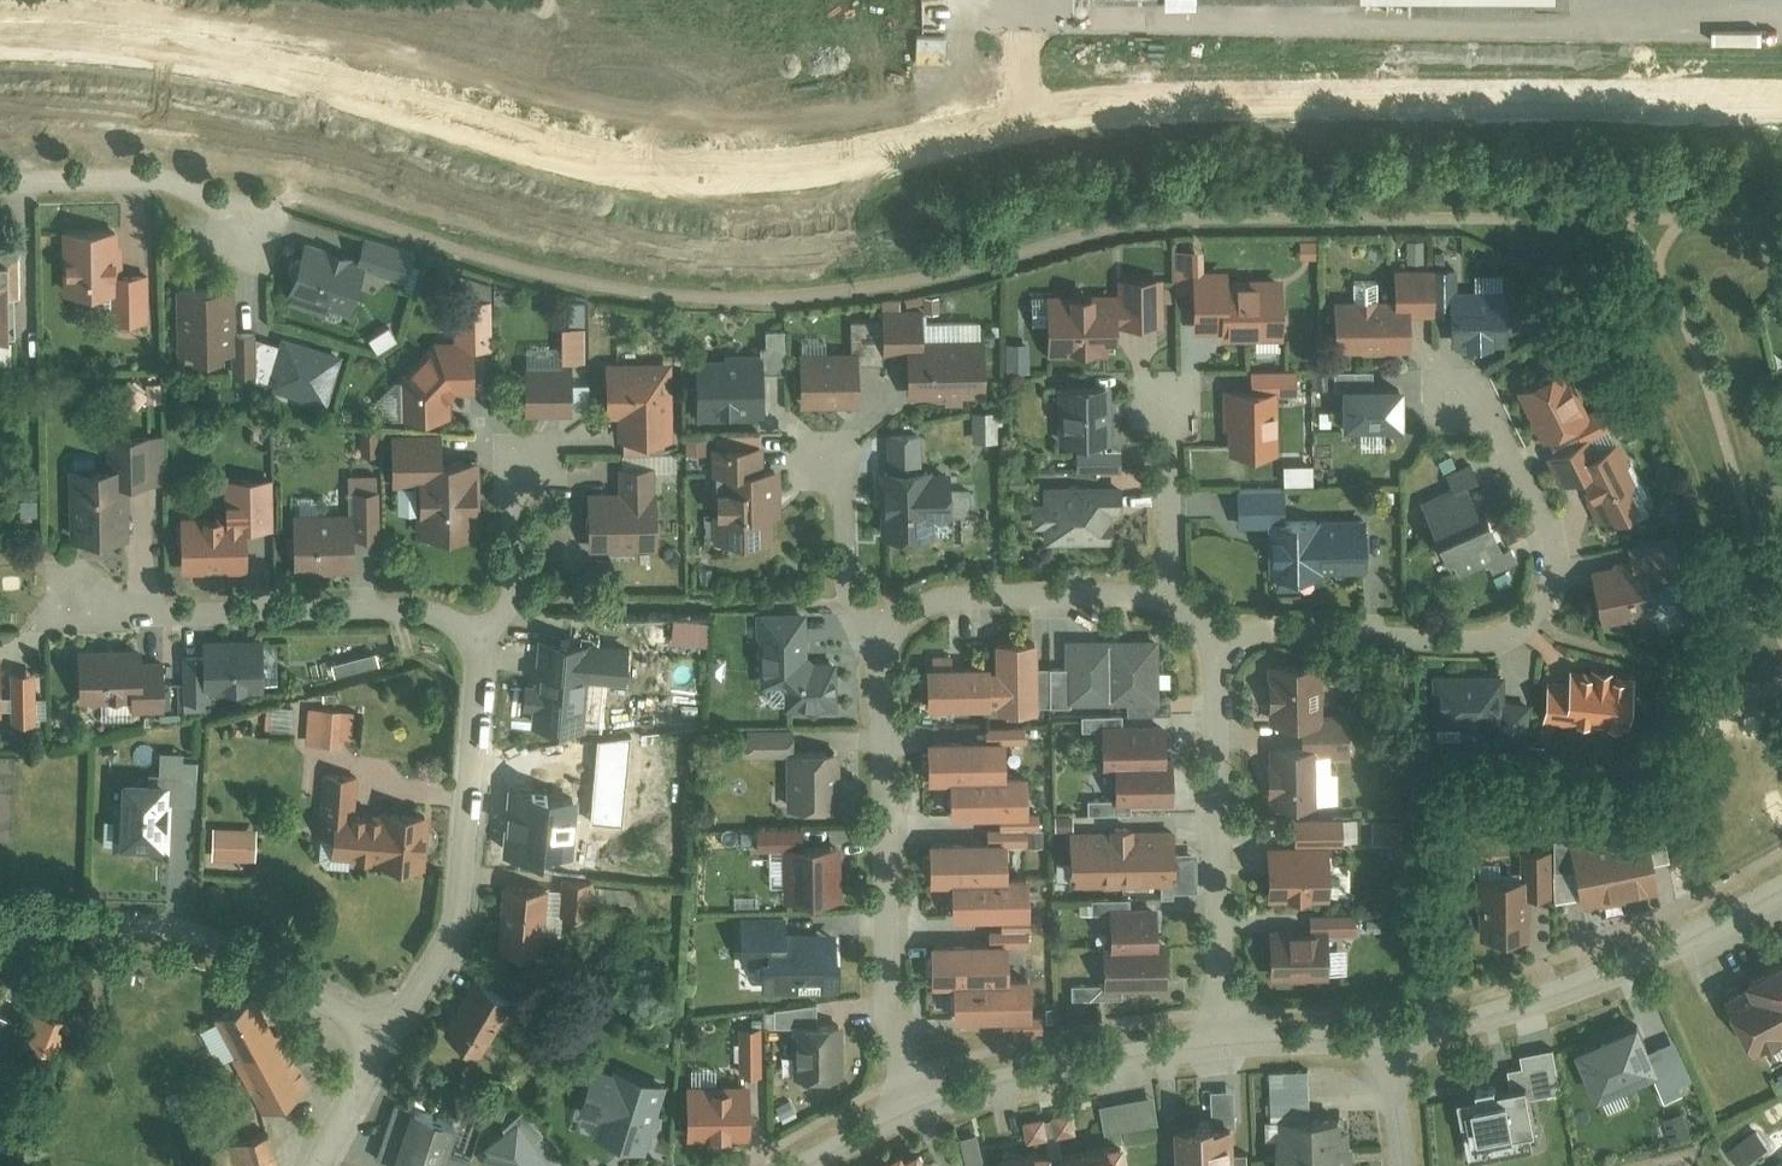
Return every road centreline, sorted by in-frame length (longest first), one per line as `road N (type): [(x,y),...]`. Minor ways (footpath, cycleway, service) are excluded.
road 1 (residential): [(1781,101),(1117,111),(798,176),(705,179),(556,160),(257,67),(140,48),(0,41)]
road 2 (residential): [(1453,392),(1492,409),(1550,530),(1558,573),(1543,613),(1501,635),(1455,641),(1257,632),(1210,638)]
road 3 (residential): [(883,638),(889,1018),(913,1109)]
road 4 (residential): [(482,646),(447,618),(405,610),(72,605)]
road 5 (residential): [(378,1036),(417,1003),(458,910),(482,646)]
road 6 (residential): [(1781,891),(1623,970),(1395,1044)]
road 7 (residential): [(1227,1050),(1210,638)]
road 8 (residential): [(378,1036),(220,938),(0,908)]
road 9 (residential): [(1227,1050),(1069,1072),(913,1109)]
road 10 (residential): [(0,184),(158,182),(253,212),(252,246)]
road 11 (residential): [(1157,595),(943,600),(883,638)]
road 12 (residential): [(482,646),(511,600),(527,451)]
road 13 (residential): [(883,638),(848,611),(841,592),(843,492),(832,459)]
road 14 (residential): [(1157,595),(1165,575),(1162,410)]
road 15 (residential): [(1395,1044),(1227,1050)]
road 16 (residential): [(321,1165),(378,1036)]
road 17 (residential): [(1395,1044),(1405,1165)]

